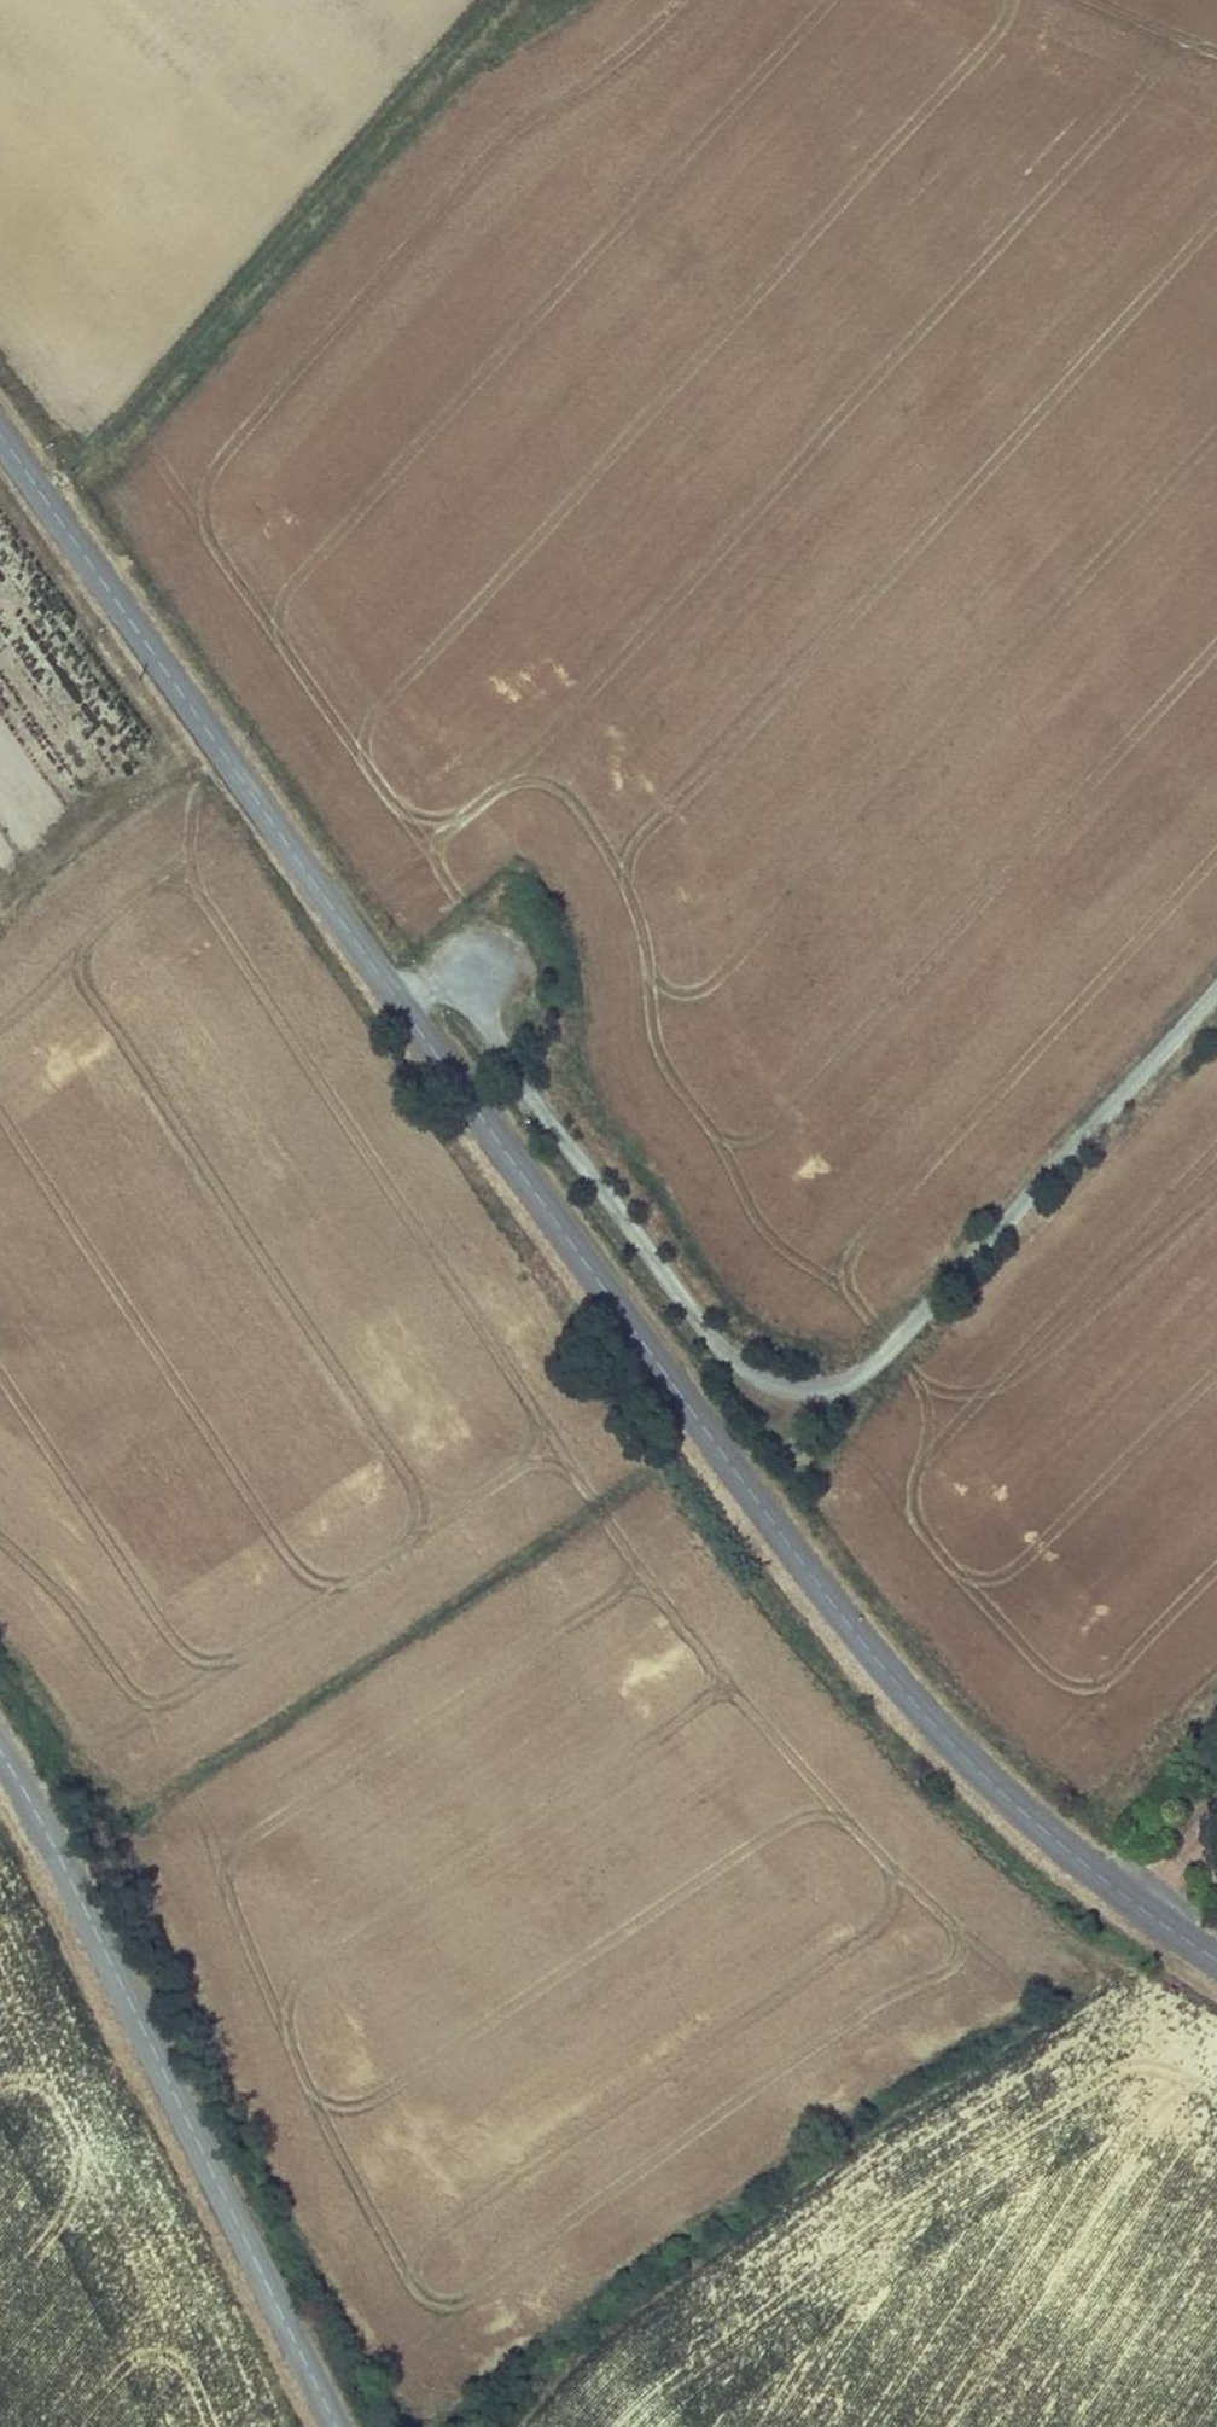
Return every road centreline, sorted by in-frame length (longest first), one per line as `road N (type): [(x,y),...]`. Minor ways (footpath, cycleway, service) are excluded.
road 1 (tertiary): [(0,438),(293,860),(842,1620),(983,1781),(1086,1870),(1216,1964)]
road 2 (tertiary): [(337,2426),(0,1753)]

